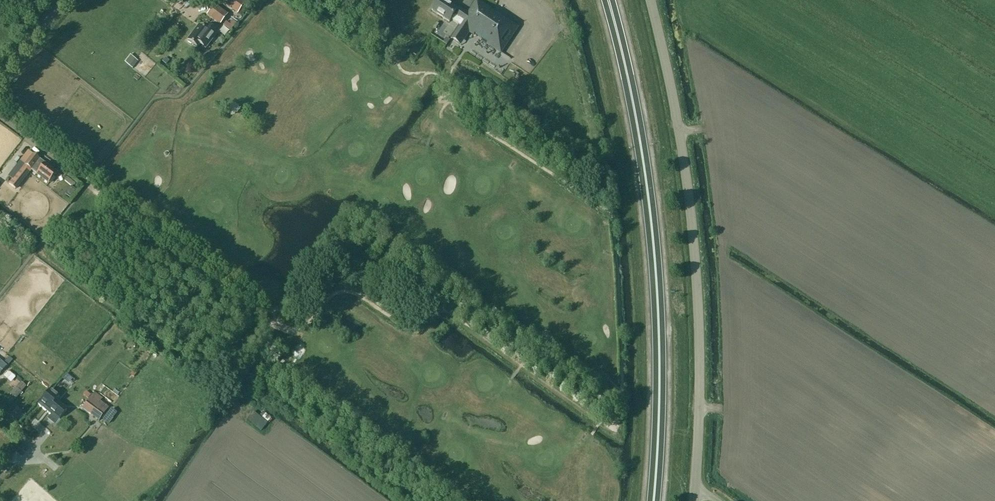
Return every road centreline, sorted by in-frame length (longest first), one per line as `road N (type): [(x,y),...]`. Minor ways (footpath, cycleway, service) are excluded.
road 1 (trunk): [(651,500),(660,411),(655,276),(644,167),(608,0)]
road 2 (unclassified): [(696,500),(703,412),(692,238),(649,0)]
road 3 (track): [(0,293),(151,100),(183,91),(261,0)]

